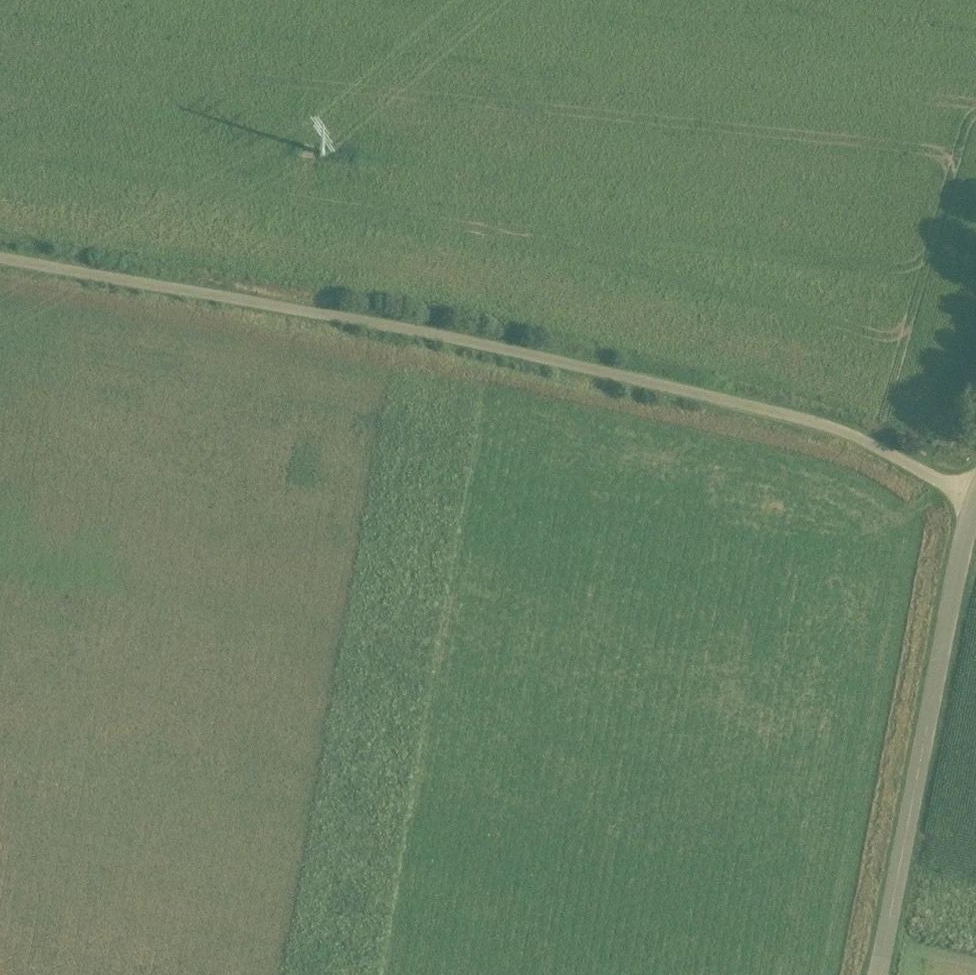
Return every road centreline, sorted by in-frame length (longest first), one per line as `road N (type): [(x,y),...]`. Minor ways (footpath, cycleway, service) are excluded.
road 1 (unclassified): [(975,495),(805,421),(0,242)]
road 2 (unclassified): [(975,495),(875,974)]

